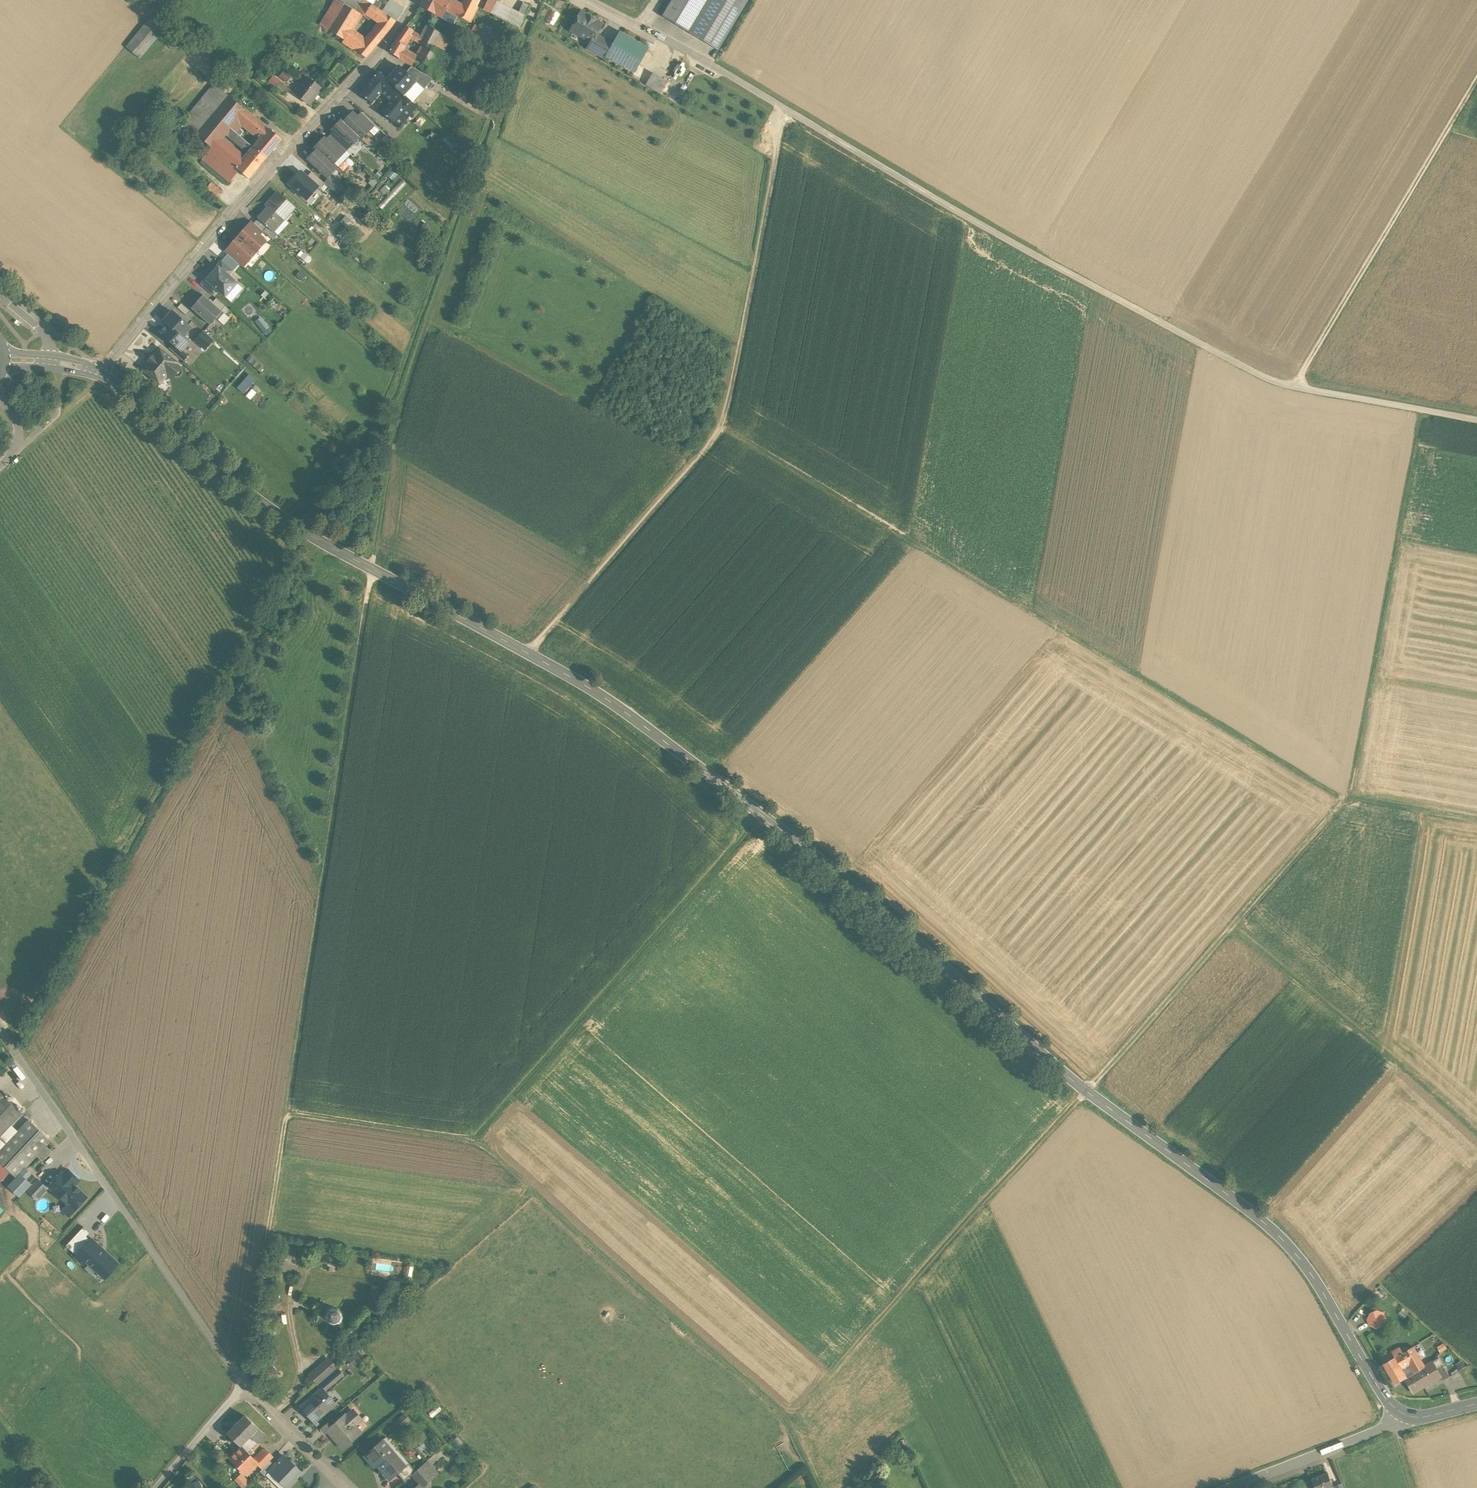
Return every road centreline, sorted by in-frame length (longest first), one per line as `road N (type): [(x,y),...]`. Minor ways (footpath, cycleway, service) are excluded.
road 1 (tertiary): [(1403,1415),(1282,1240),(1067,1077),(828,867),(572,678),(281,518),(100,375)]
road 2 (track): [(1422,410),(1384,644),(1349,787),(1270,895),(1233,928),(1476,1134)]
road 3 (track): [(1476,420),(1268,379),(683,50)]
road 4 (track): [(1476,824),(1343,800),(720,429)]
road 5 (track): [(370,570),(245,1390)]
road 6 (track): [(821,1487),(786,1416),(1233,928)]
road 7 (track): [(528,654),(720,429),(786,109)]
road 8 (track): [(786,1416),(482,1147),(285,1119)]
road 9 (track): [(370,570),(399,400),(538,0)]
road 10 (residential): [(418,0),(100,375)]
road 11 (track): [(474,1145),(767,820)]
road 12 (track): [(1476,82),(1296,388)]
road 13 (residential): [(160,1487),(245,1390),(337,1484)]
road 14 (track): [(310,129),(143,0)]
road 15 (unclassified): [(1403,1415),(1229,1487)]

